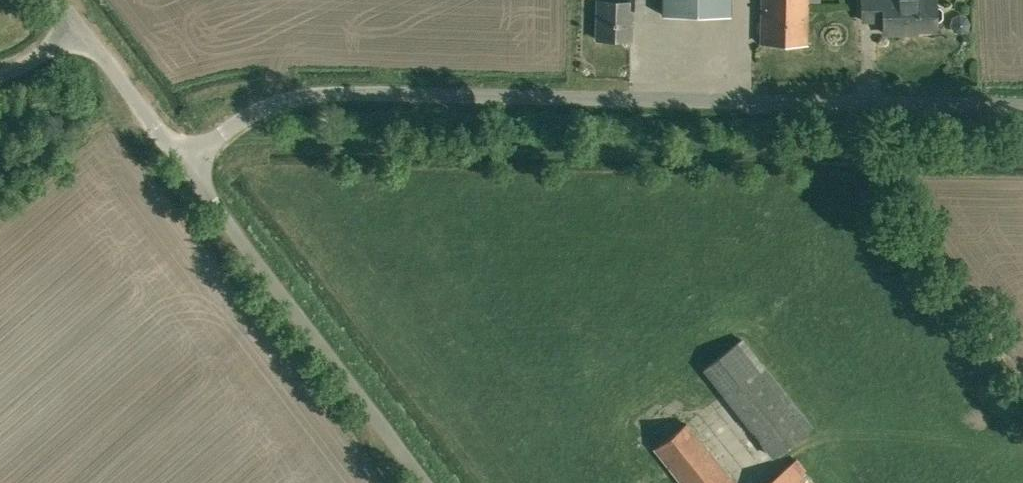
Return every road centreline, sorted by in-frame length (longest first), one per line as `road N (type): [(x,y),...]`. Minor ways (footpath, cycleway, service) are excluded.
road 1 (unclassified): [(1022,99),(287,96),(187,159)]
road 2 (unclassified): [(429,482),(187,159)]
road 3 (unclassified): [(187,159),(80,26)]

